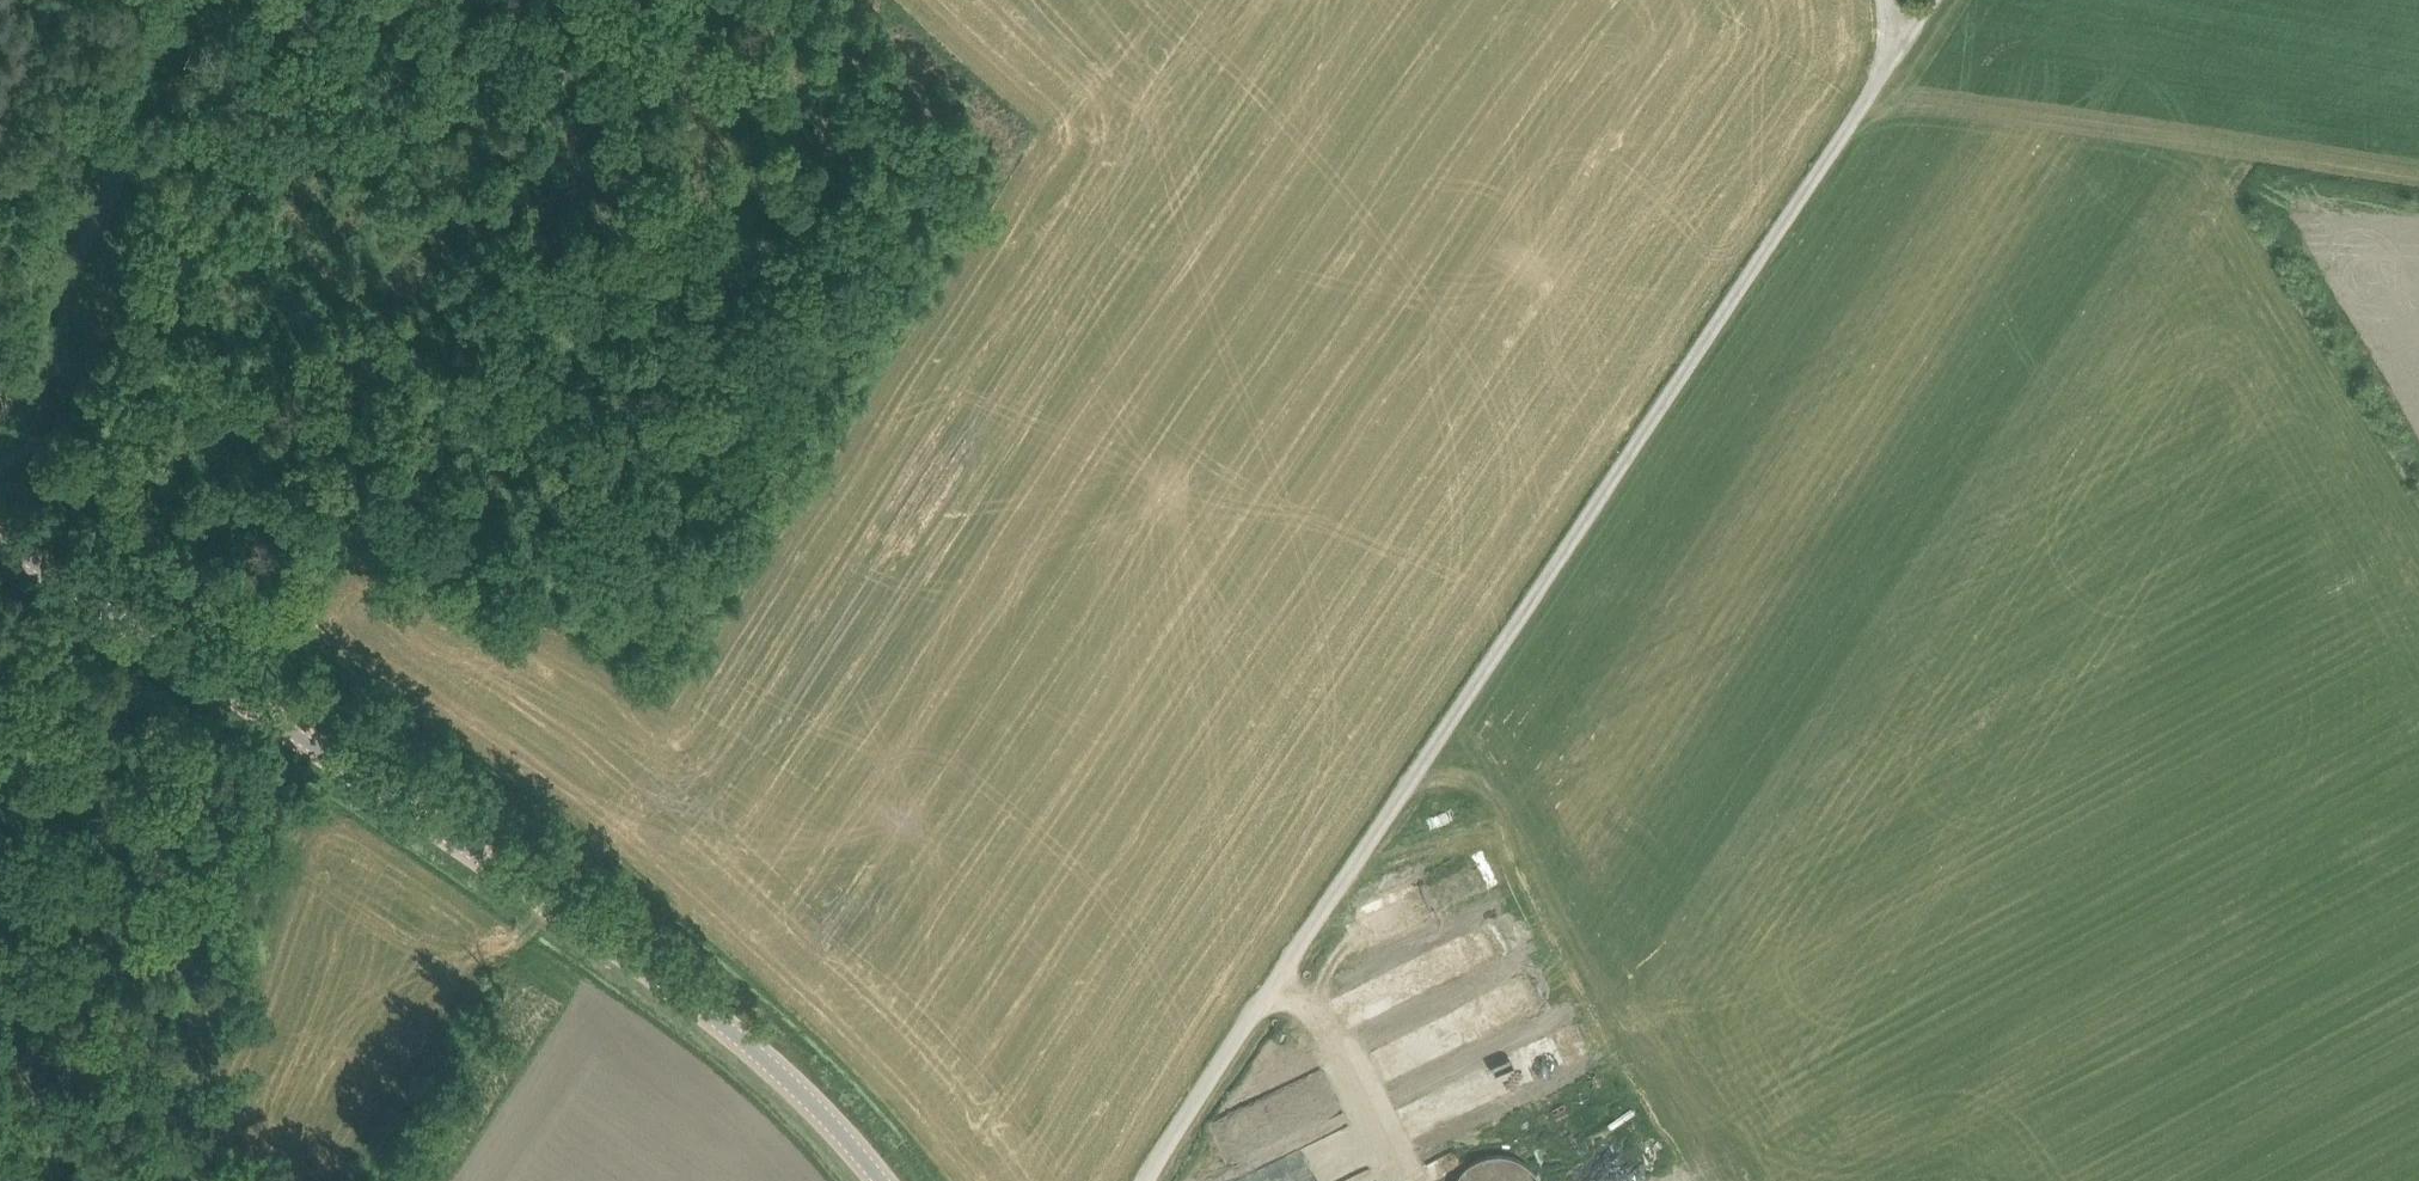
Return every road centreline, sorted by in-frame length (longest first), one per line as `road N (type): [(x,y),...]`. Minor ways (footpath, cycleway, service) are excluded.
road 1 (track): [(1151,1180),(1930,0)]
road 2 (tertiary): [(883,1180),(806,1092),(658,980),(0,539)]

